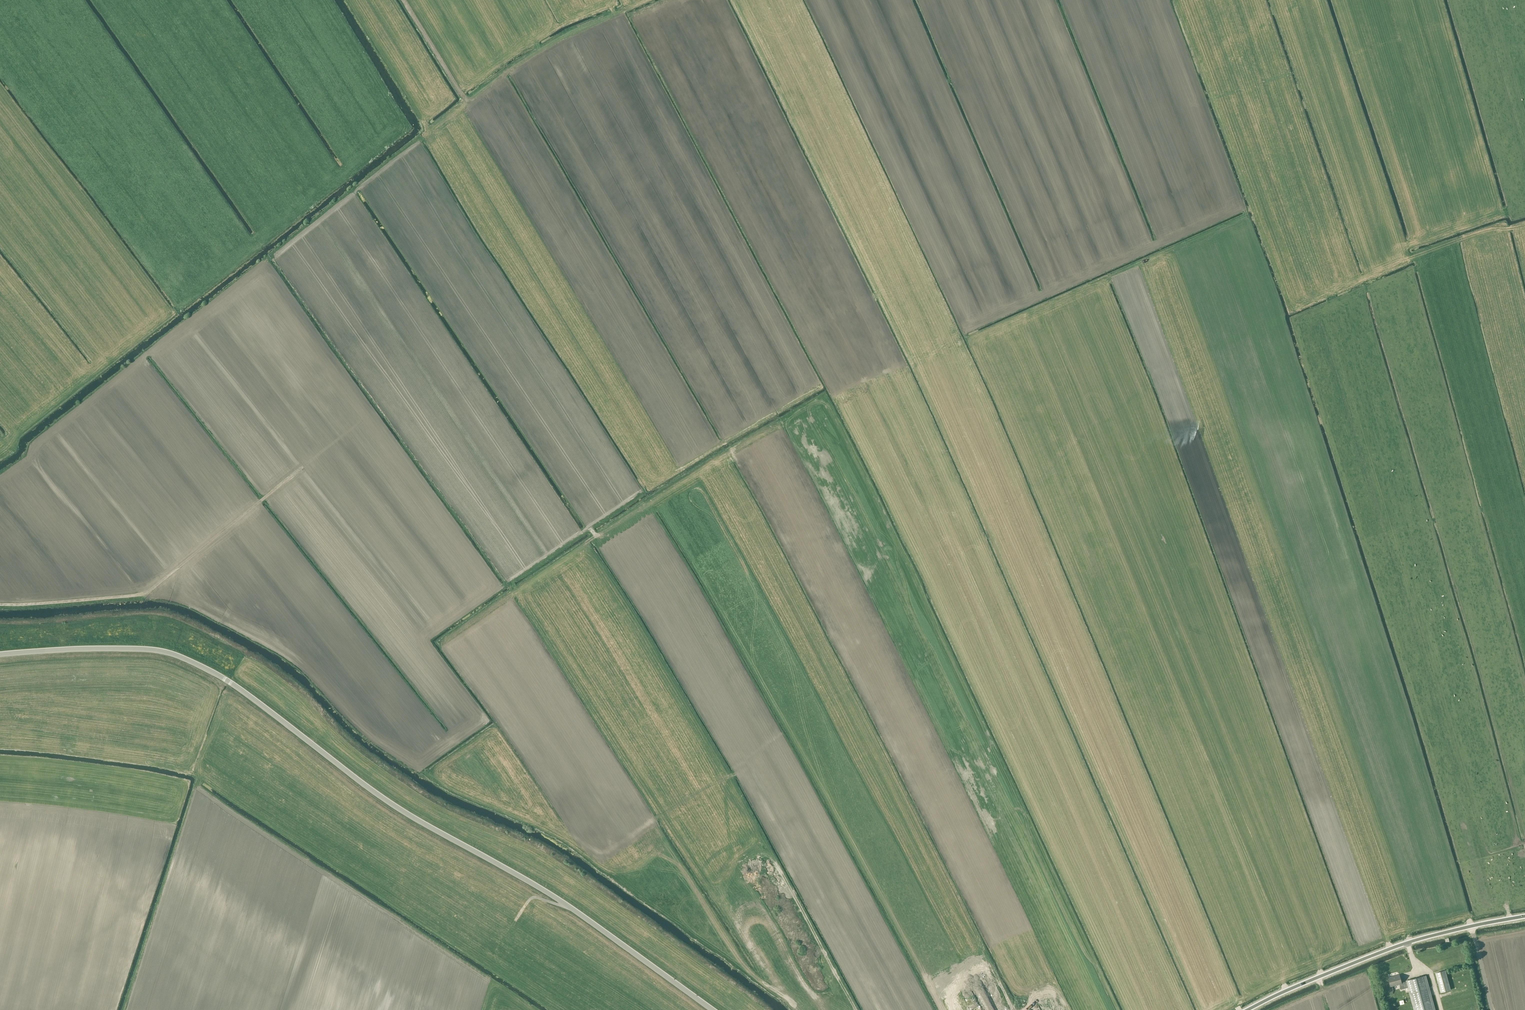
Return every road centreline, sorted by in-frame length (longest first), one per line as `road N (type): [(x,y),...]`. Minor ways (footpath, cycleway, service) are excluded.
road 1 (unclassified): [(710,1009),(555,898),(386,801),(224,679),(148,650),(0,655)]
road 2 (unclassified): [(1247,1009),(1413,942),(1524,917)]

